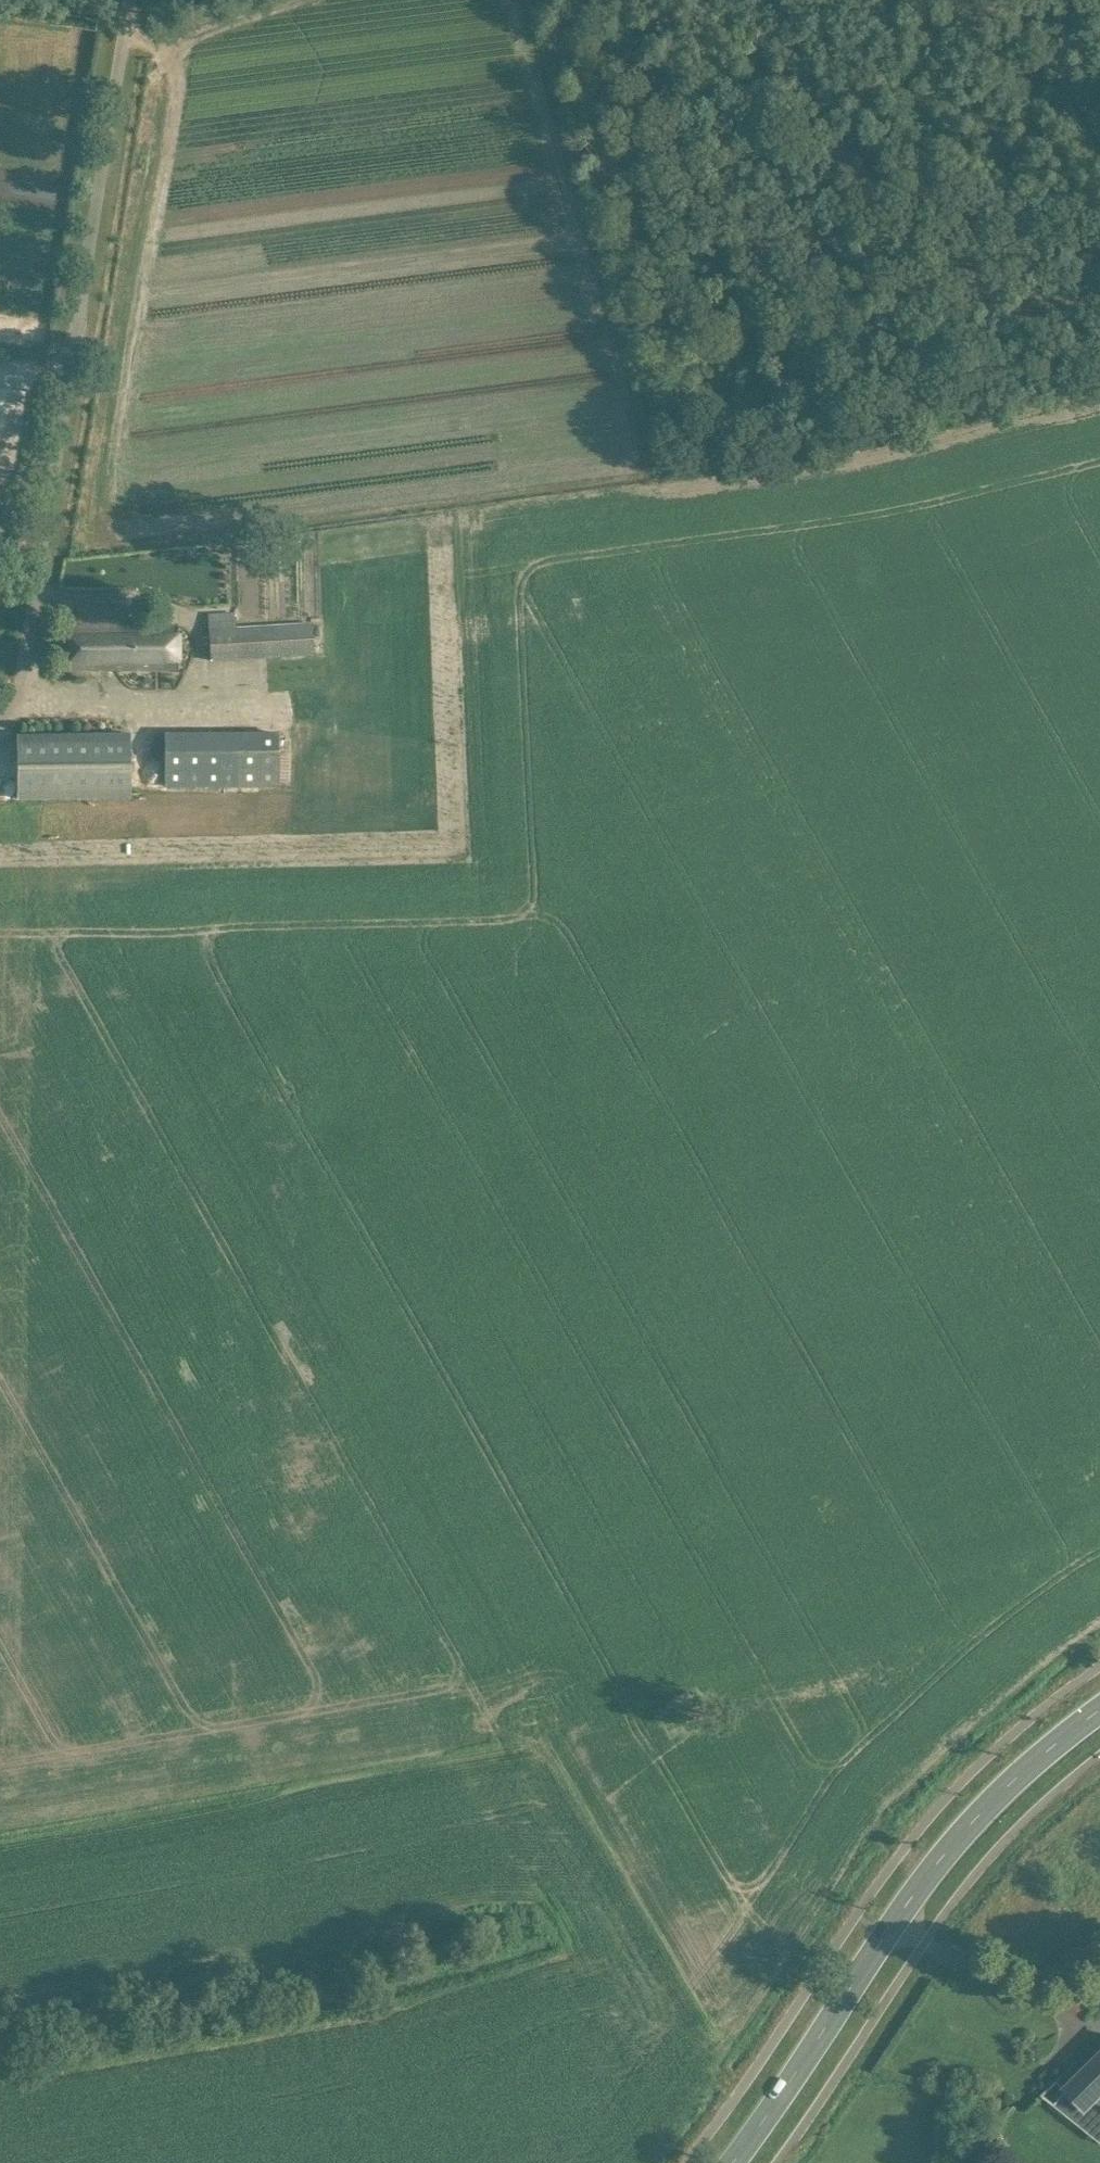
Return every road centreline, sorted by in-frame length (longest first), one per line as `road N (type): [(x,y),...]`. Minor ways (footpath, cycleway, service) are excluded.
road 1 (unclassified): [(0,732),(27,671),(39,612),(138,0)]
road 2 (secondary): [(736,2162),(888,1936),(980,1818),(1099,1717)]

